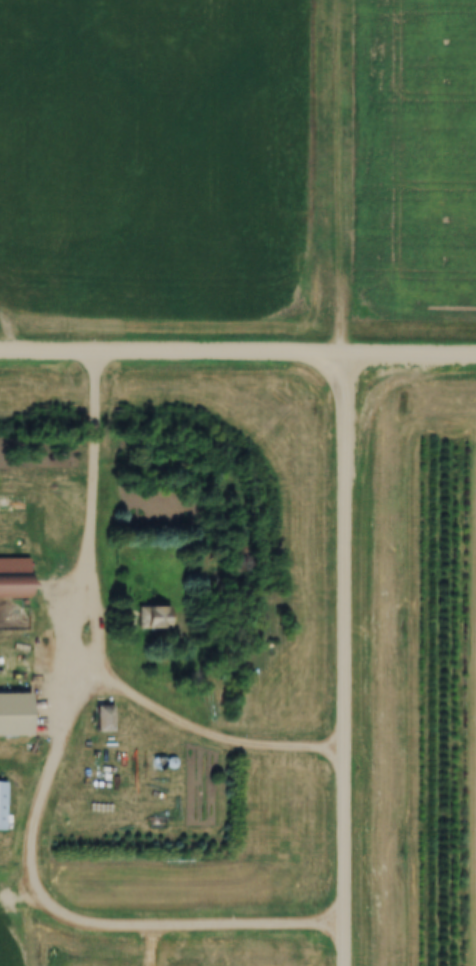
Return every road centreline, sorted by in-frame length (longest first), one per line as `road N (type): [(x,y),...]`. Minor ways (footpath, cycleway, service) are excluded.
road 1 (residential): [(346,965),(341,351)]
road 2 (residential): [(475,352),(0,350)]
road 3 (track): [(341,351),(342,0)]

